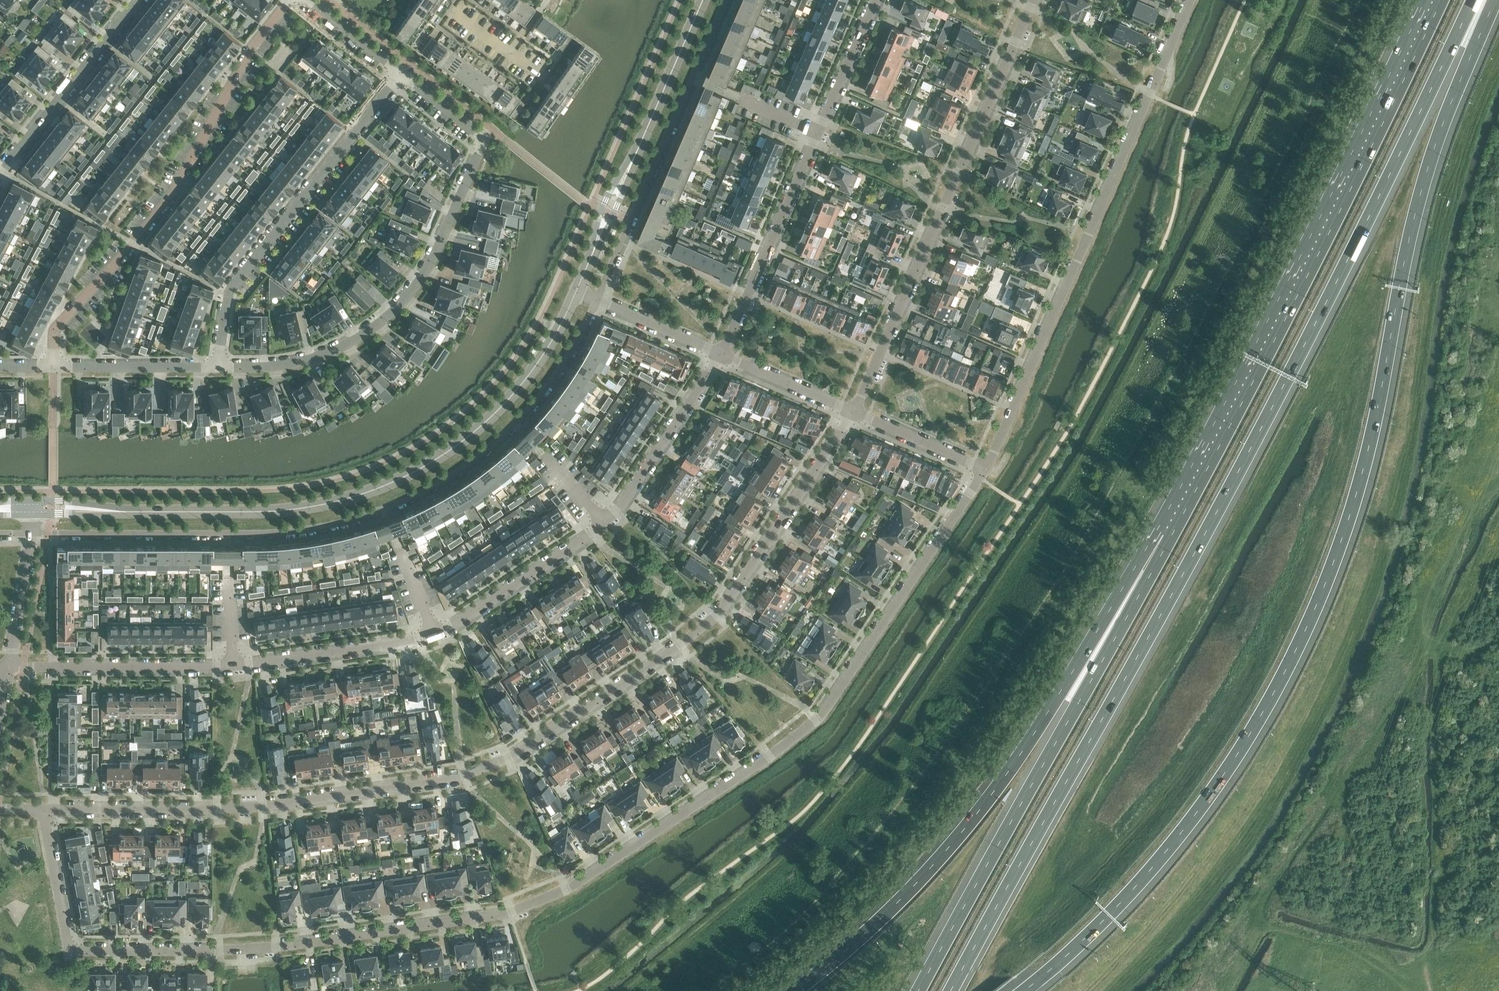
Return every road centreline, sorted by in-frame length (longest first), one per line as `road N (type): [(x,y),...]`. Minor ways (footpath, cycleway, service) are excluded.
road 1 (residential): [(45,808),(65,934),(81,951),(280,947),(509,913),(573,886),(822,713),(985,467)]
road 2 (motorway): [(1025,990),(1104,920),(1185,828),(1287,668),(1343,539),(1424,178),(1495,0)]
road 3 (motorway): [(955,990),(1288,379),(1475,0)]
road 4 (residential): [(45,808),(267,806),(465,775),(512,754),(720,610),(853,412)]
road 5 (residential): [(34,534),(306,533),(384,510),(451,479),(517,425),(551,386),(598,300)]
road 6 (motorway): [(1432,0),(1164,533)]
road 7 (motorway): [(1164,533),(959,835),(884,915),(792,990)]
road 8 (secondary): [(577,290),(551,347),(507,403),(422,469),(316,508),(143,513)]
road 9 (motorway): [(1164,533),(920,990)]
road 10 (residential): [(985,467),(1189,0)]
road 11 (residential): [(853,412),(1033,0)]
road 12 (residential): [(291,0),(249,54),(171,200),(55,332),(55,367)]
road 13 (residential): [(220,367),(310,360),(372,331),(430,267),(485,141)]
road 14 (residential): [(220,367),(230,292),(403,76)]
road 15 (residential): [(598,300),(729,0)]
road 16 (residential): [(723,355),(820,131)]
road 17 (residential): [(9,666),(235,663)]
road 18 (residential): [(138,0),(0,176)]
road 19 (residential): [(436,631),(607,518)]
road 20 (residential): [(235,663),(436,631)]
road 21 (residential): [(607,518),(723,355)]
road 22 (secondary): [(704,0),(623,179)]
road 23 (residential): [(55,367),(220,367)]
road 24 (residential): [(820,131),(878,0)]
road 25 (residential): [(985,467),(853,412)]
road 26 (residential): [(853,412),(723,355)]
road 27 (residential): [(723,355),(598,300)]
road 28 (residential): [(9,666),(34,534)]
road 29 (residential): [(307,0),(403,76)]

